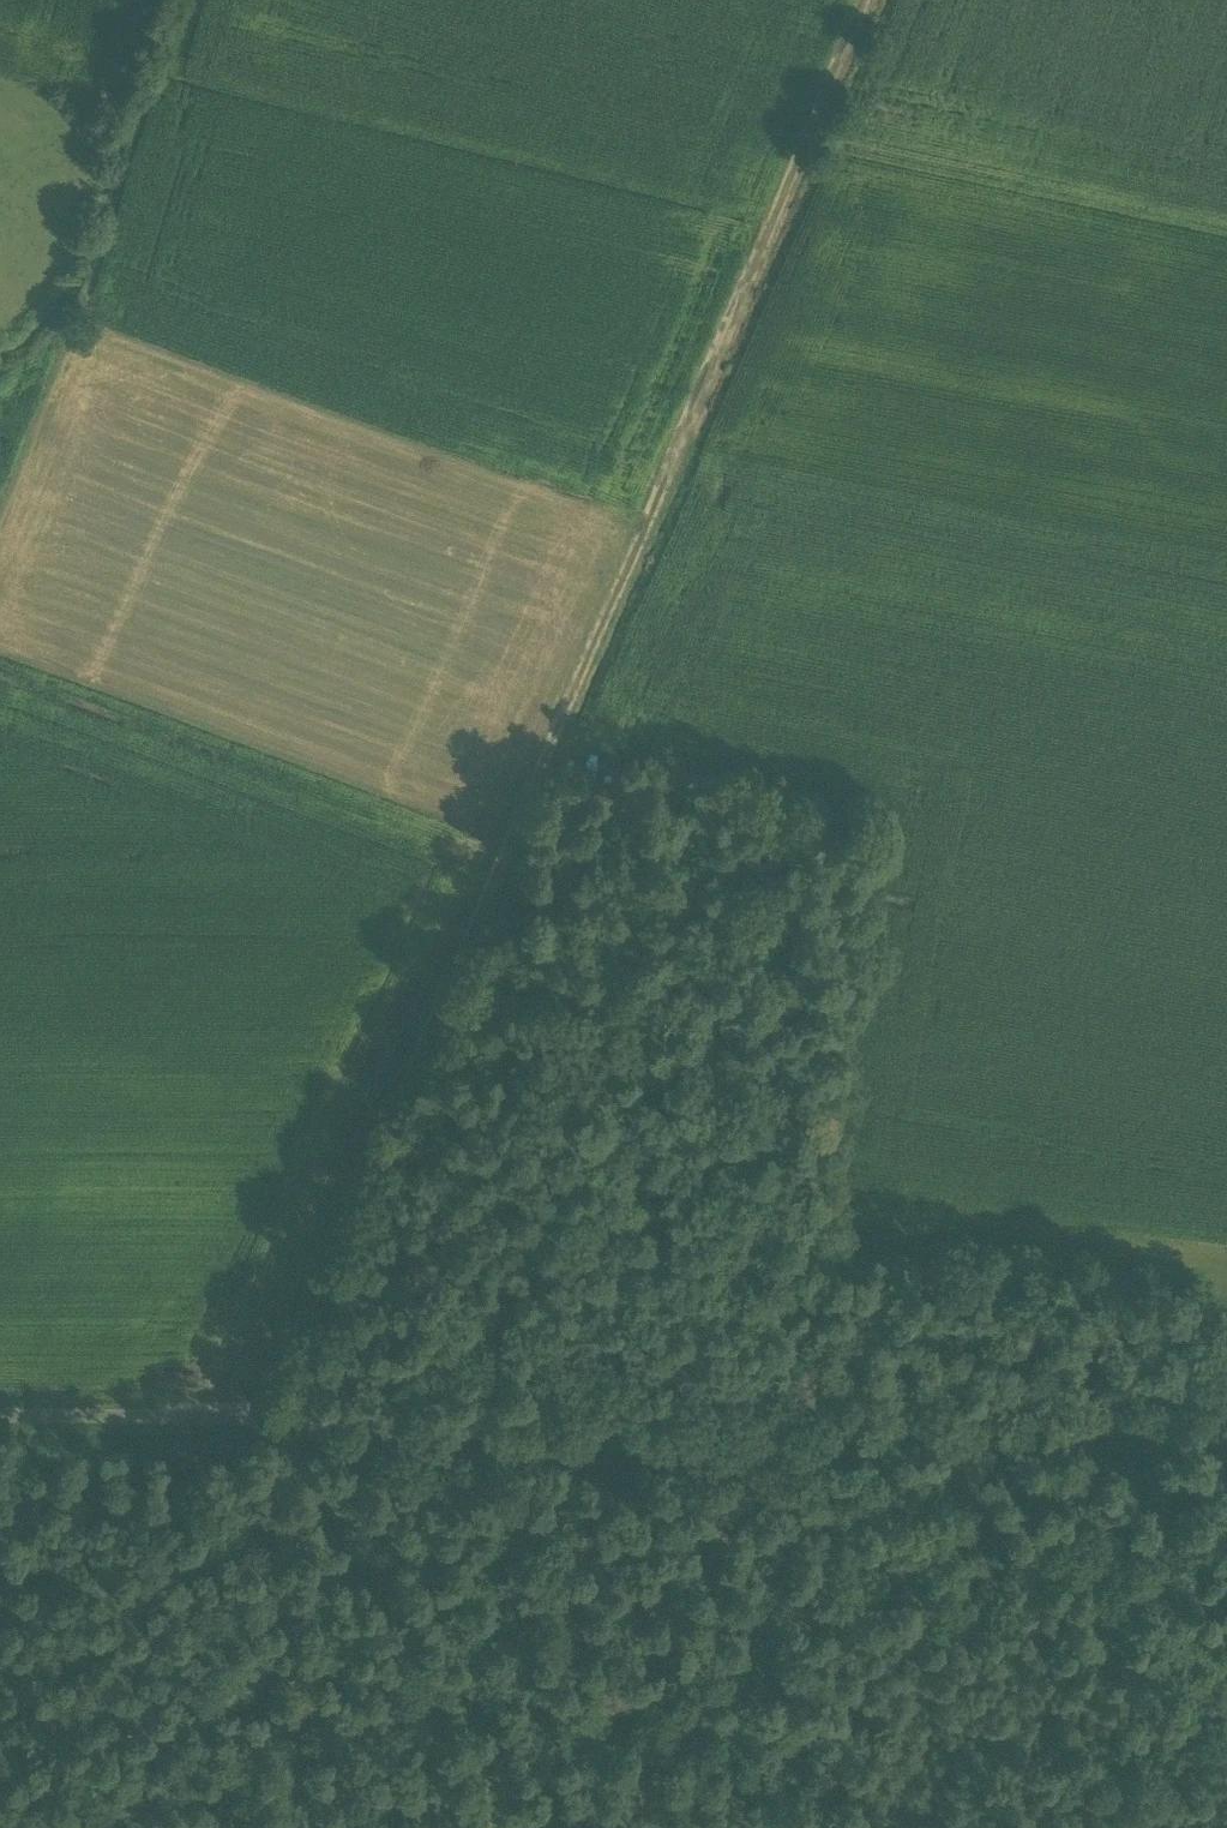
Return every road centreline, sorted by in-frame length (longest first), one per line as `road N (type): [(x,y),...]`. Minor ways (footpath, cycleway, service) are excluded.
road 1 (unclassified): [(0,1417),(1226,1414)]

